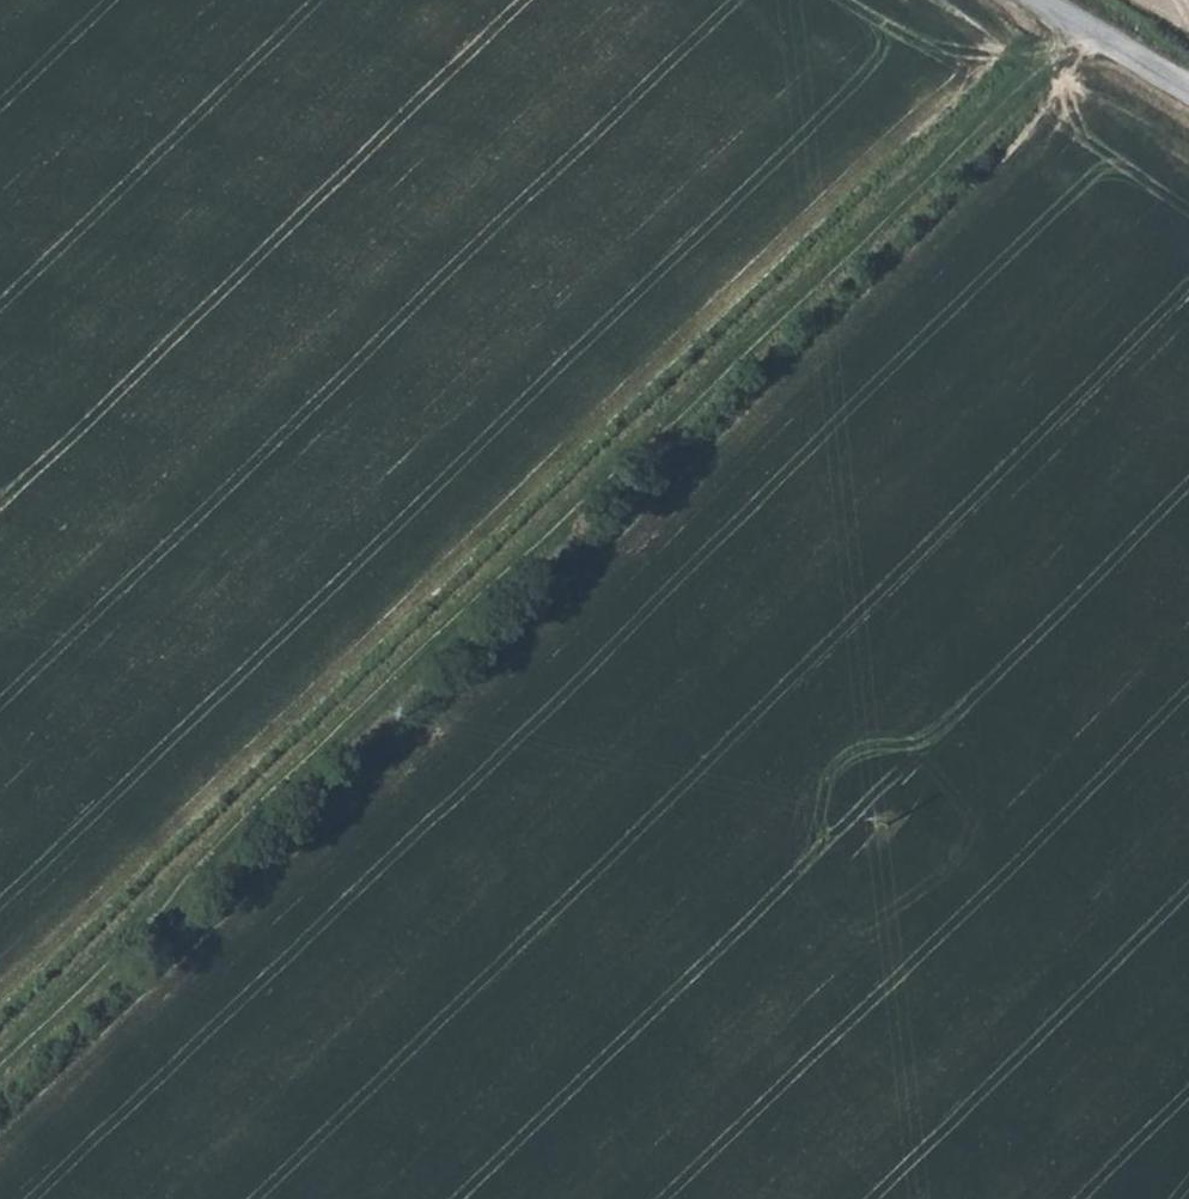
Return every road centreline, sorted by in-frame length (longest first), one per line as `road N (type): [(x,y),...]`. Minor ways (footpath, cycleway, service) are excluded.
road 1 (track): [(0,1055),(1001,115),(1082,28)]
road 2 (unclassified): [(1036,0),(1188,90)]

